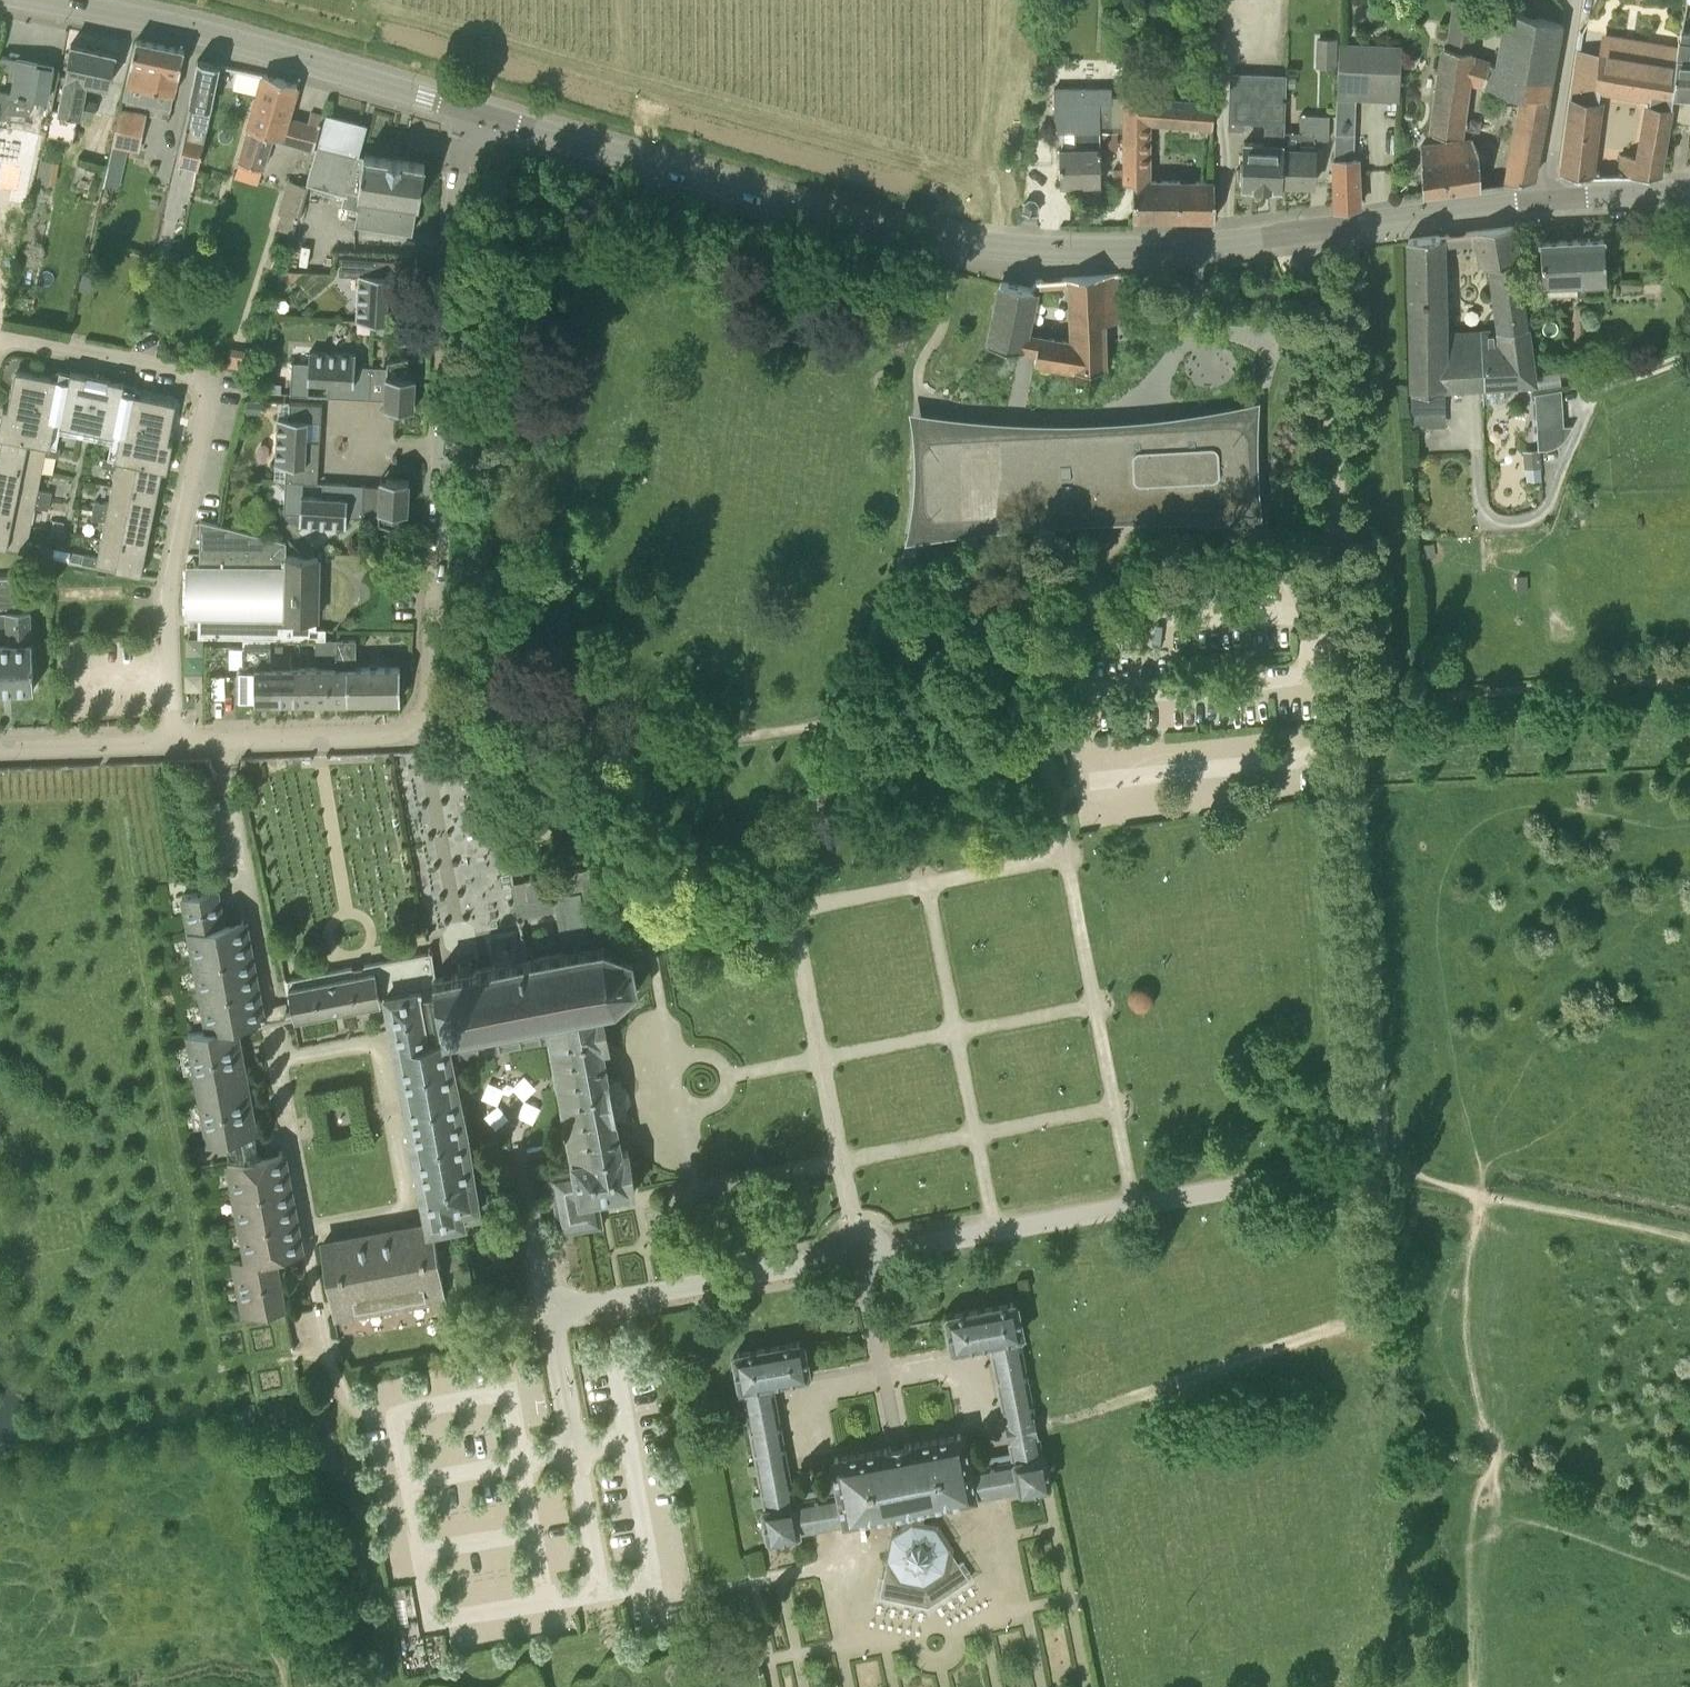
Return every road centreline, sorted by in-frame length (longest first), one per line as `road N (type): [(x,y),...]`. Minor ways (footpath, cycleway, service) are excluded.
road 1 (unclassified): [(1318,231),(1375,1074),(1371,1155)]
road 2 (tertiary): [(1318,231),(1095,251),(947,240),(476,113)]
road 3 (residential): [(0,339),(194,373),(207,383),(169,598),(174,741)]
road 4 (residential): [(174,741),(386,736),(417,725),(430,690),(436,443)]
road 5 (track): [(1371,1155),(1380,1278),(1372,1307),(1036,1424)]
road 6 (tertiary): [(476,113),(239,42),(47,0)]
road 7 (residential): [(436,443),(458,168),(476,113)]
road 8 (tertiary): [(1546,200),(1318,231)]
road 9 (track): [(1497,1531),(1539,1521),(1689,1576)]
road 10 (unclassified): [(1546,200),(1575,0)]
road 11 (unclassified): [(174,741),(0,747)]
road 12 (tertiary): [(1546,200),(1689,191)]

